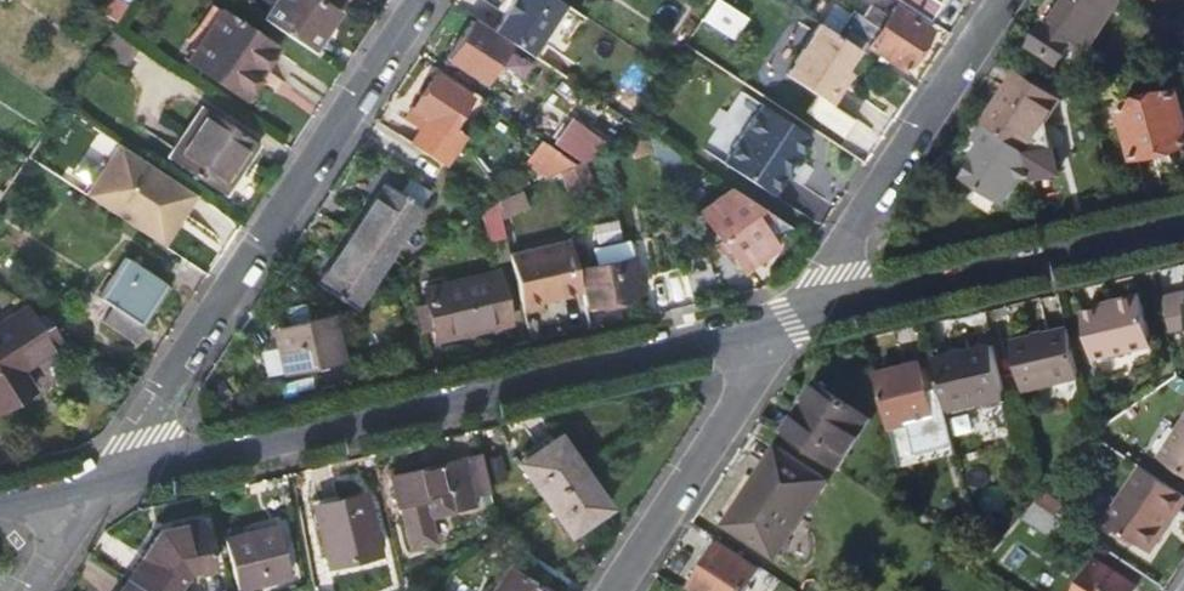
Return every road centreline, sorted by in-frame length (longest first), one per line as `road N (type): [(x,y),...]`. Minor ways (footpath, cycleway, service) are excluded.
road 1 (residential): [(102,481),(789,321)]
road 2 (residential): [(421,0),(102,481)]
road 3 (residential): [(789,321),(1183,227)]
road 4 (unclassified): [(789,321),(831,276),(1011,0)]
road 5 (unclassified): [(612,590),(789,321)]
road 6 (residential): [(102,481),(31,590)]

